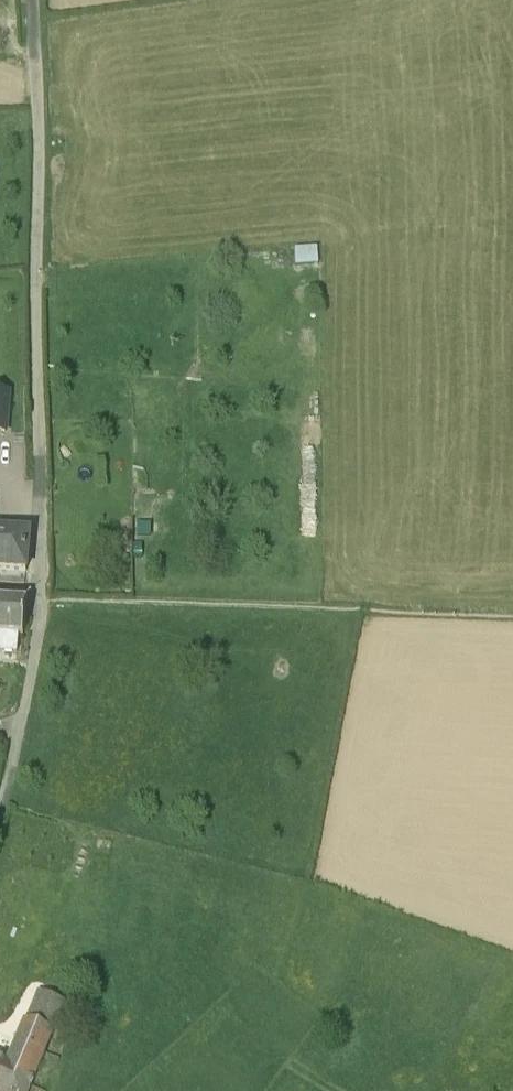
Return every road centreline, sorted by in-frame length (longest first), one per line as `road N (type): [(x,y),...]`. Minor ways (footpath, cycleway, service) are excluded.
road 1 (unclassified): [(38,594),(32,0)]
road 2 (unclassified): [(0,811),(34,652),(38,594)]

